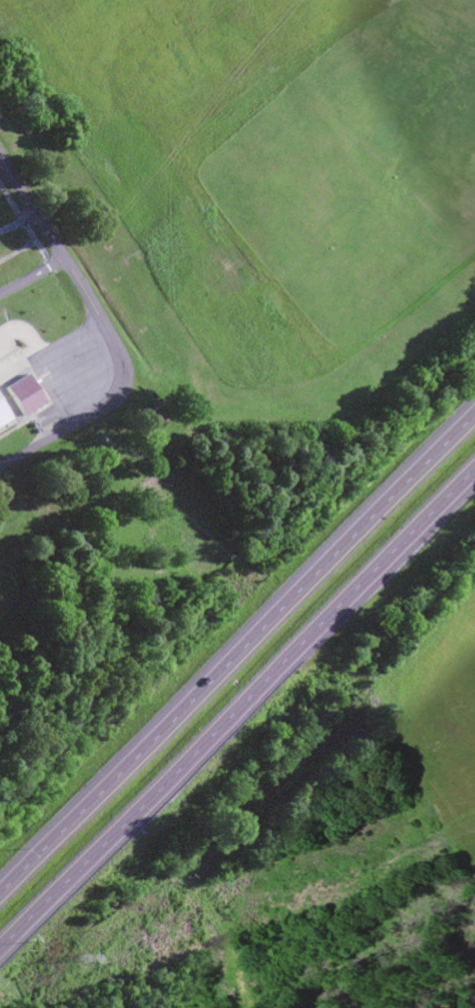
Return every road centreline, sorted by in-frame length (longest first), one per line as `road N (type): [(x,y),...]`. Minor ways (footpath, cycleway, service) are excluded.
road 1 (motorway): [(474,416),(0,889)]
road 2 (motorway): [(0,946),(474,474)]
road 3 (residential): [(0,156),(66,259)]

